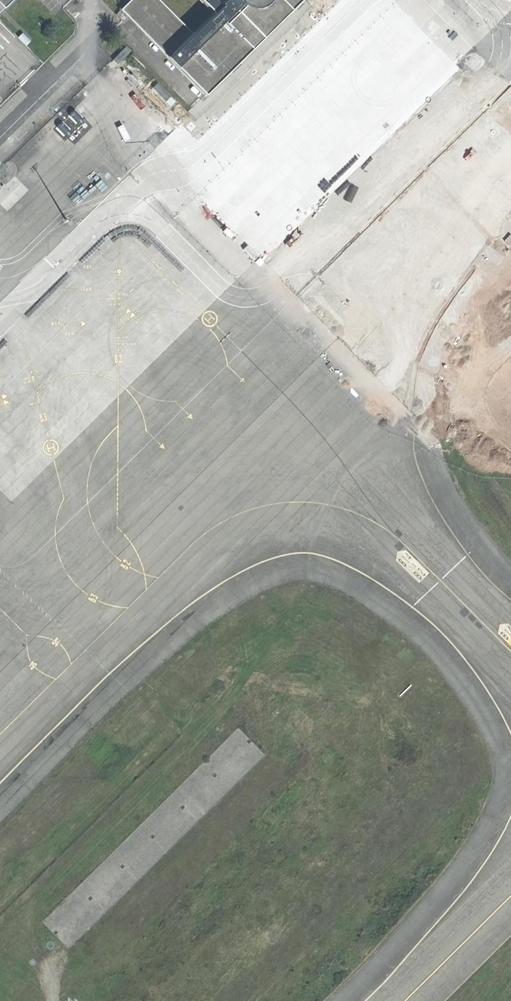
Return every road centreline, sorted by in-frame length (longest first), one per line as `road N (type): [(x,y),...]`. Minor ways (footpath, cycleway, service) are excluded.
road 1 (unclassified): [(94,0),(96,29),(0,126)]

